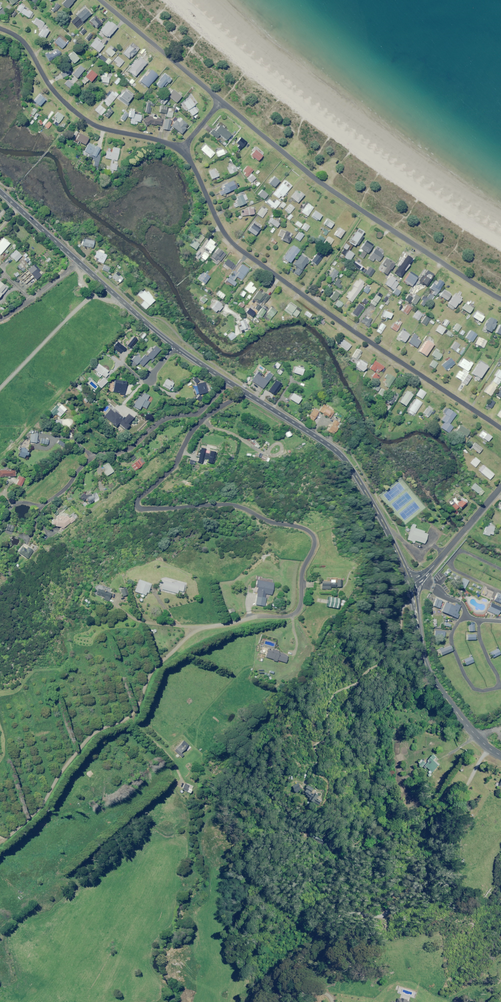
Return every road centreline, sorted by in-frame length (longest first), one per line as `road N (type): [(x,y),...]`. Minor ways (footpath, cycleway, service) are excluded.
road 1 (residential): [(500,428),(228,239),(181,150)]
road 2 (secondary): [(411,584),(336,451),(175,346)]
road 3 (residential): [(500,299),(303,169),(220,101)]
road 4 (secondary): [(175,346),(0,192)]
road 5 (residential): [(181,150),(85,120),(48,84),(24,42),(0,29)]
road 6 (secondary): [(500,756),(427,669),(411,584)]
road 7 (residential): [(220,101),(100,0)]
road 8 (residential): [(411,584),(500,487)]

